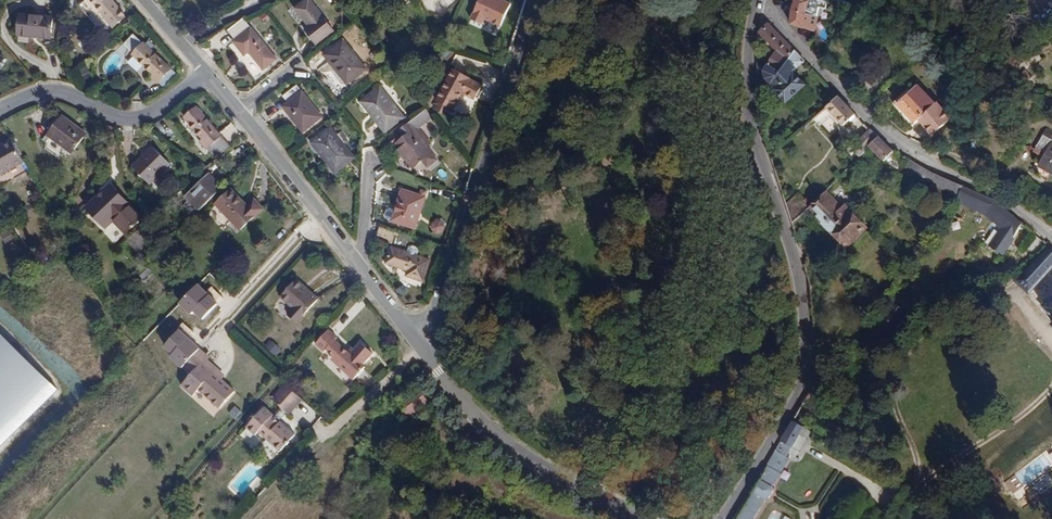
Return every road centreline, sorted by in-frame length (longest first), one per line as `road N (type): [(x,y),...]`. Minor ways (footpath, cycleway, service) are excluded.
road 1 (tertiary): [(721,518),(803,372),(805,327),(792,255),(750,119),(757,0)]
road 2 (residential): [(757,0),(851,102),(911,153),(1051,234)]
road 3 (residential): [(423,350),(534,0)]
road 4 (residential): [(423,350),(208,77)]
road 5 (residential): [(638,518),(497,435),(423,350)]
road 6 (residential): [(208,77),(133,119),(41,92),(0,113)]

